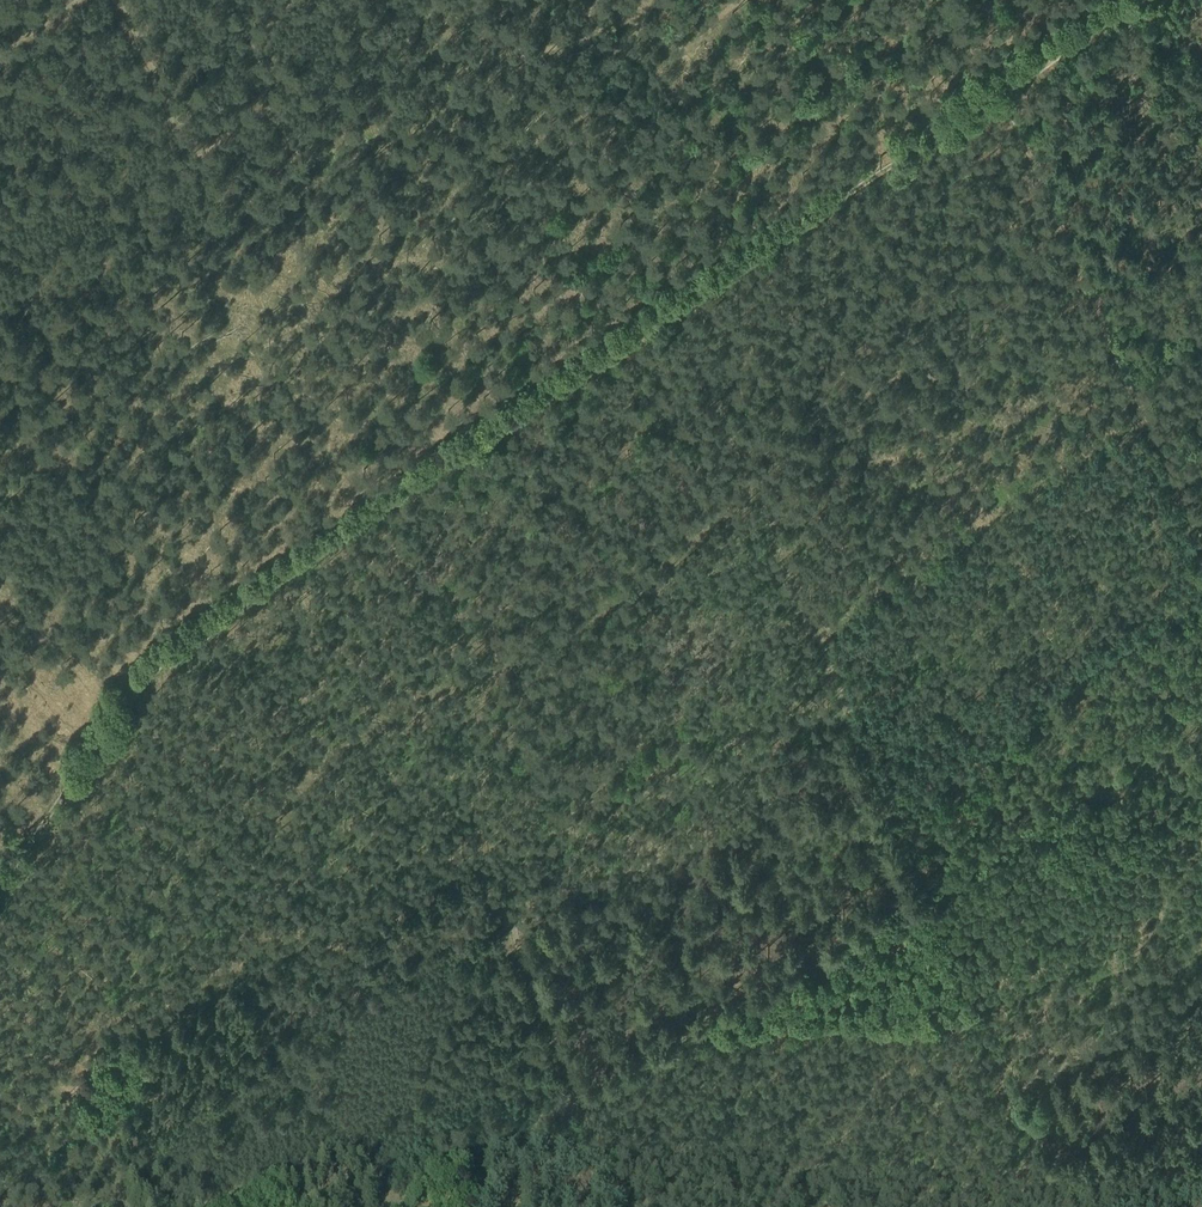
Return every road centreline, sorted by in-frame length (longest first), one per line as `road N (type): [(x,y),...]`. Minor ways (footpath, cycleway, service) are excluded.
road 1 (track): [(0,914),(172,656),(299,555),(1136,0)]
road 2 (track): [(620,1206),(507,914),(524,900),(631,880),(704,844),(783,846),(866,832),(909,811),(1100,647),(1201,597)]
road 3 (track): [(124,0),(166,114),(185,141),(201,151),(215,148),(239,119),(265,115),(338,169),(376,111),(442,122),(445,95),(474,72),(512,77),(543,61),(587,70),(700,0)]
road 4 (track): [(671,309),(909,811)]
road 5 (track): [(991,97),(1201,552)]

